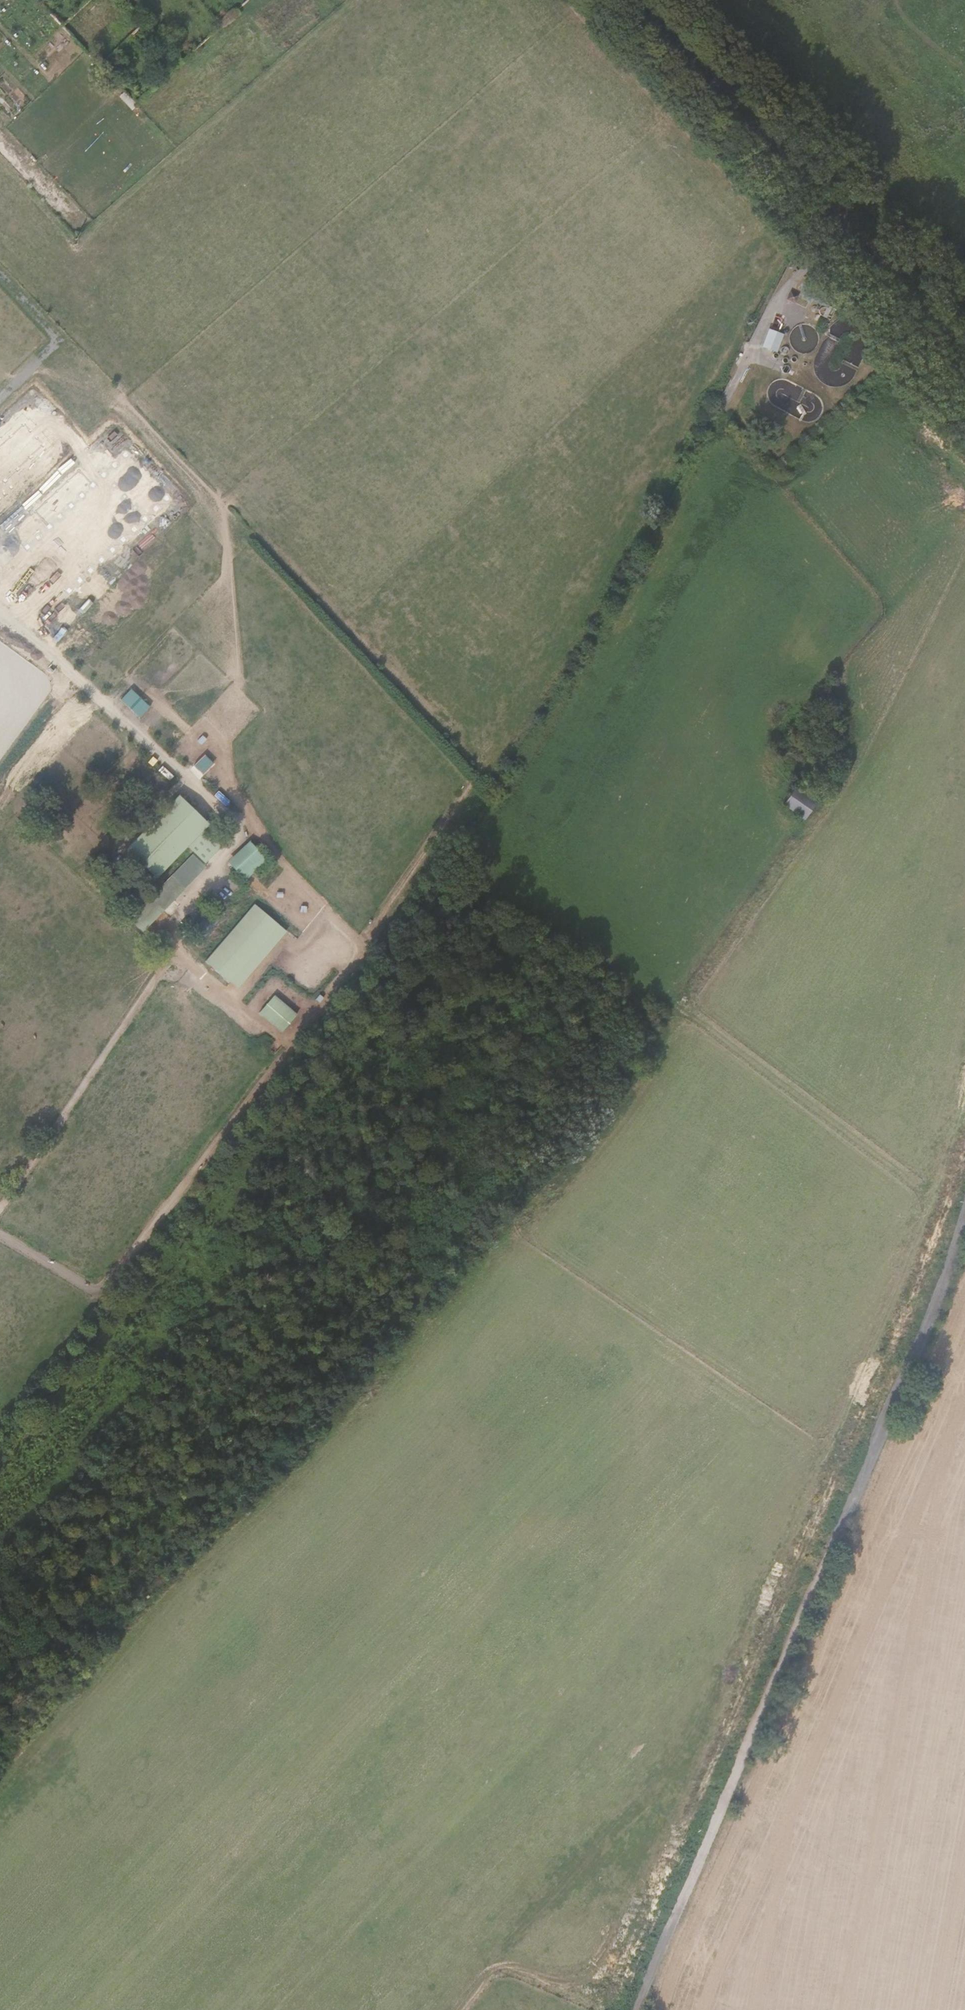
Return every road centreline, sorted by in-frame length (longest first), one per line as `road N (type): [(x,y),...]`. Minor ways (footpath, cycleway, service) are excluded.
road 1 (track): [(642,2009),(964,1223)]
road 2 (unclassified): [(964,362),(629,0)]

